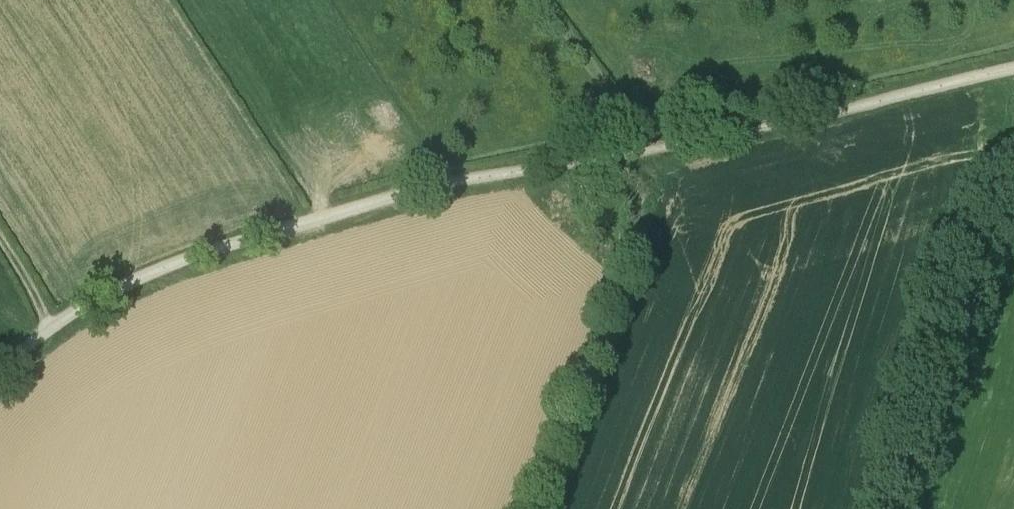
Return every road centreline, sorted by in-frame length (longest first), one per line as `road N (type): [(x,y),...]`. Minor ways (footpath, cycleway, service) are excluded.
road 1 (unclassified): [(0,374),(78,309),(221,246),(442,183),(626,156),(1013,68)]

